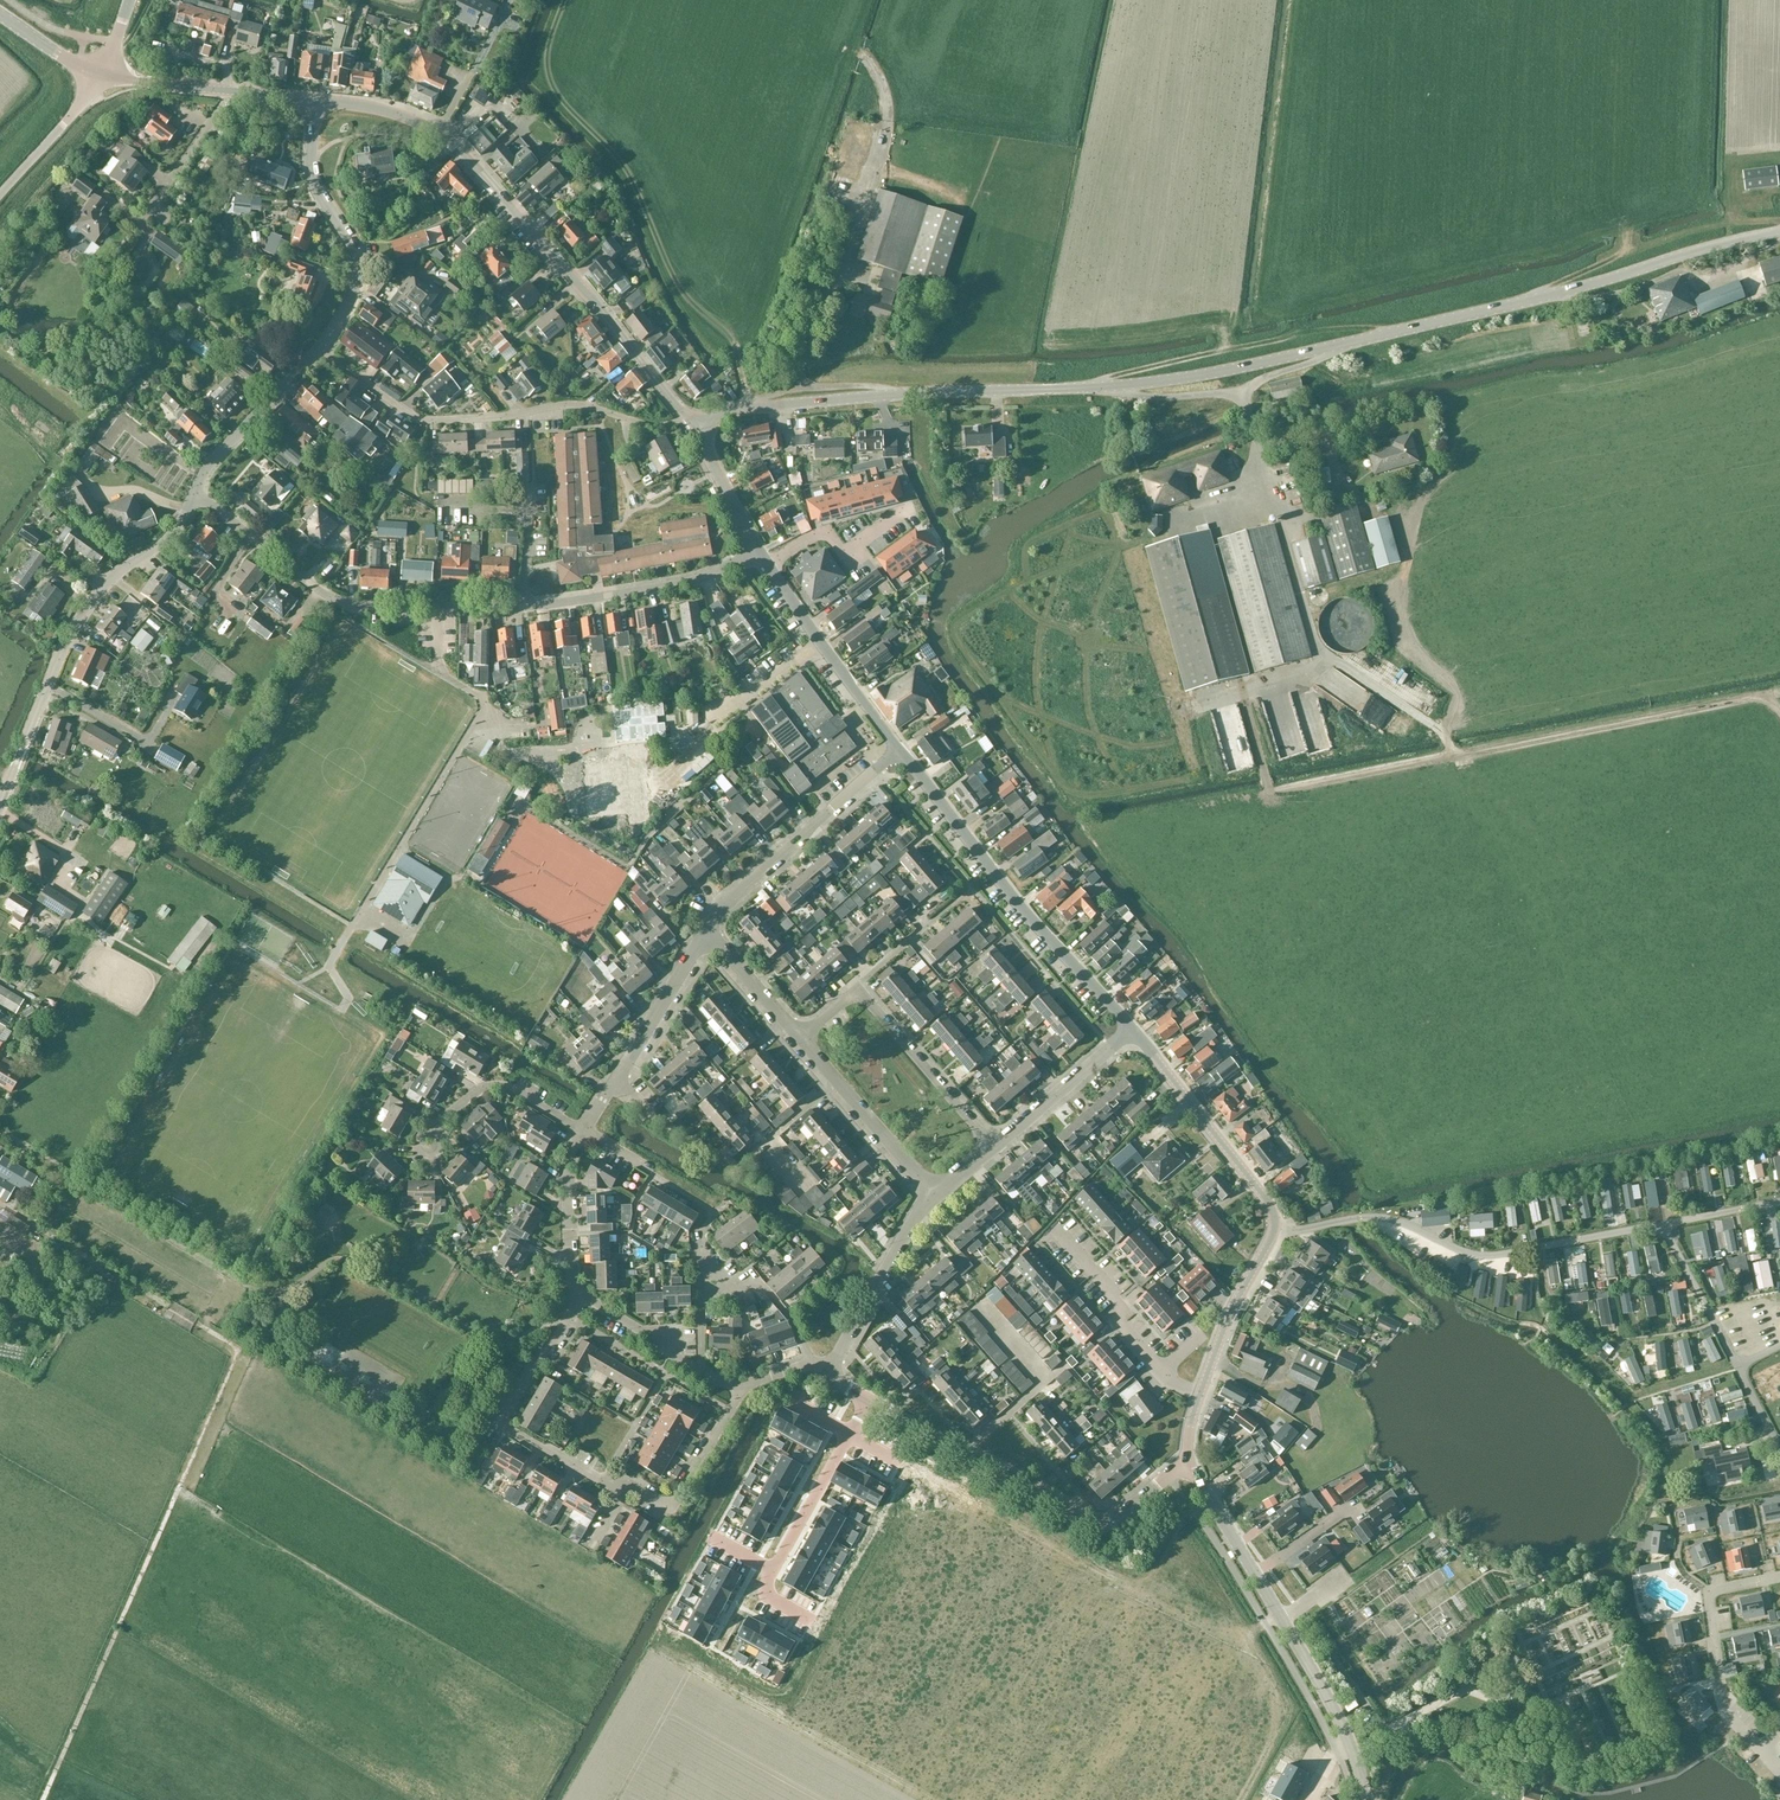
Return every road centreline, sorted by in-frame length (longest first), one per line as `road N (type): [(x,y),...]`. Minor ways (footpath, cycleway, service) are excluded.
road 1 (tertiary): [(692,428),(737,410),(925,392),(1130,387),(1253,369),(1779,232)]
road 2 (tertiary): [(692,428),(455,146),(407,117),(317,101)]
road 3 (tertiary): [(0,804),(75,626),(111,580),(168,539),(195,492)]
road 4 (residential): [(1188,1460),(1105,1523),(869,1399)]
road 5 (tertiary): [(1132,1029),(1011,895),(901,751)]
road 6 (residential): [(758,551),(680,584),(525,608),(438,608)]
road 7 (track): [(1085,389),(1115,373),(1232,348),(1353,327),(1399,334)]
road 8 (residential): [(622,1490),(500,1425),(582,1294)]
road 9 (residential): [(195,492),(322,594),(369,608),(438,608)]
road 10 (residential): [(705,936),(733,896),(901,751)]
road 11 (tertiary): [(318,351),(357,277),(351,245),(314,176),(317,101)]
road 12 (residential): [(880,1662),(967,1498),(900,1462)]
road 13 (tertiary): [(1272,1234),(1266,1198),(1132,1029)]
road 14 (residential): [(1132,1795),(1233,1618),(1267,1594)]
road 15 (residential): [(530,412),(420,420),(318,351)]
road 16 (residential): [(848,1434),(766,1583),(775,1600),(812,1622)]
road 17 (residential): [(584,1133),(705,936)]
road 18 (tertiary): [(901,751),(768,565)]
road 19 (tertiary): [(1365,1799),(1347,1737),(1267,1594)]
road 20 (residential): [(1059,1232),(1117,1301),(1120,1324),(1162,1372),(1201,1393)]
road 21 (residential): [(993,1146),(862,987)]
road 22 (residential): [(929,1197),(800,1039)]
road 23 (residential): [(831,1373),(929,1197)]
road 24 (residential): [(584,1133),(494,1076),(430,1141)]
road 25 (residential): [(966,1707),(1062,1539)]
road 26 (tertiary): [(195,492),(211,462),(318,351)]
road 27 (residential): [(1132,1795),(966,1707)]
road 28 (residential): [(743,1389),(673,1504),(622,1490)]
road 29 (residential): [(743,1389),(710,1376),(582,1294)]
road 30 (tertiary): [(1201,1393),(1272,1234)]
road 31 (residential): [(582,1294),(572,1272),(565,1167),(584,1133)]
road 32 (residential): [(900,515),(845,556),(828,531),(768,565)]
road 33 (residential): [(1718,1687),(1708,1594),(1779,1578)]
road 34 (unclassified): [(99,74),(0,194)]
road 35 (tertiary): [(1267,1594),(1188,1460)]
road 36 (residential): [(993,1146),(1110,1048)]
road 37 (residential): [(144,213),(231,91)]
road 38 (residential): [(800,1039),(705,936)]
road 39 (tertiary): [(758,551),(692,428)]
road 40 (tertiary): [(231,91),(99,74)]

